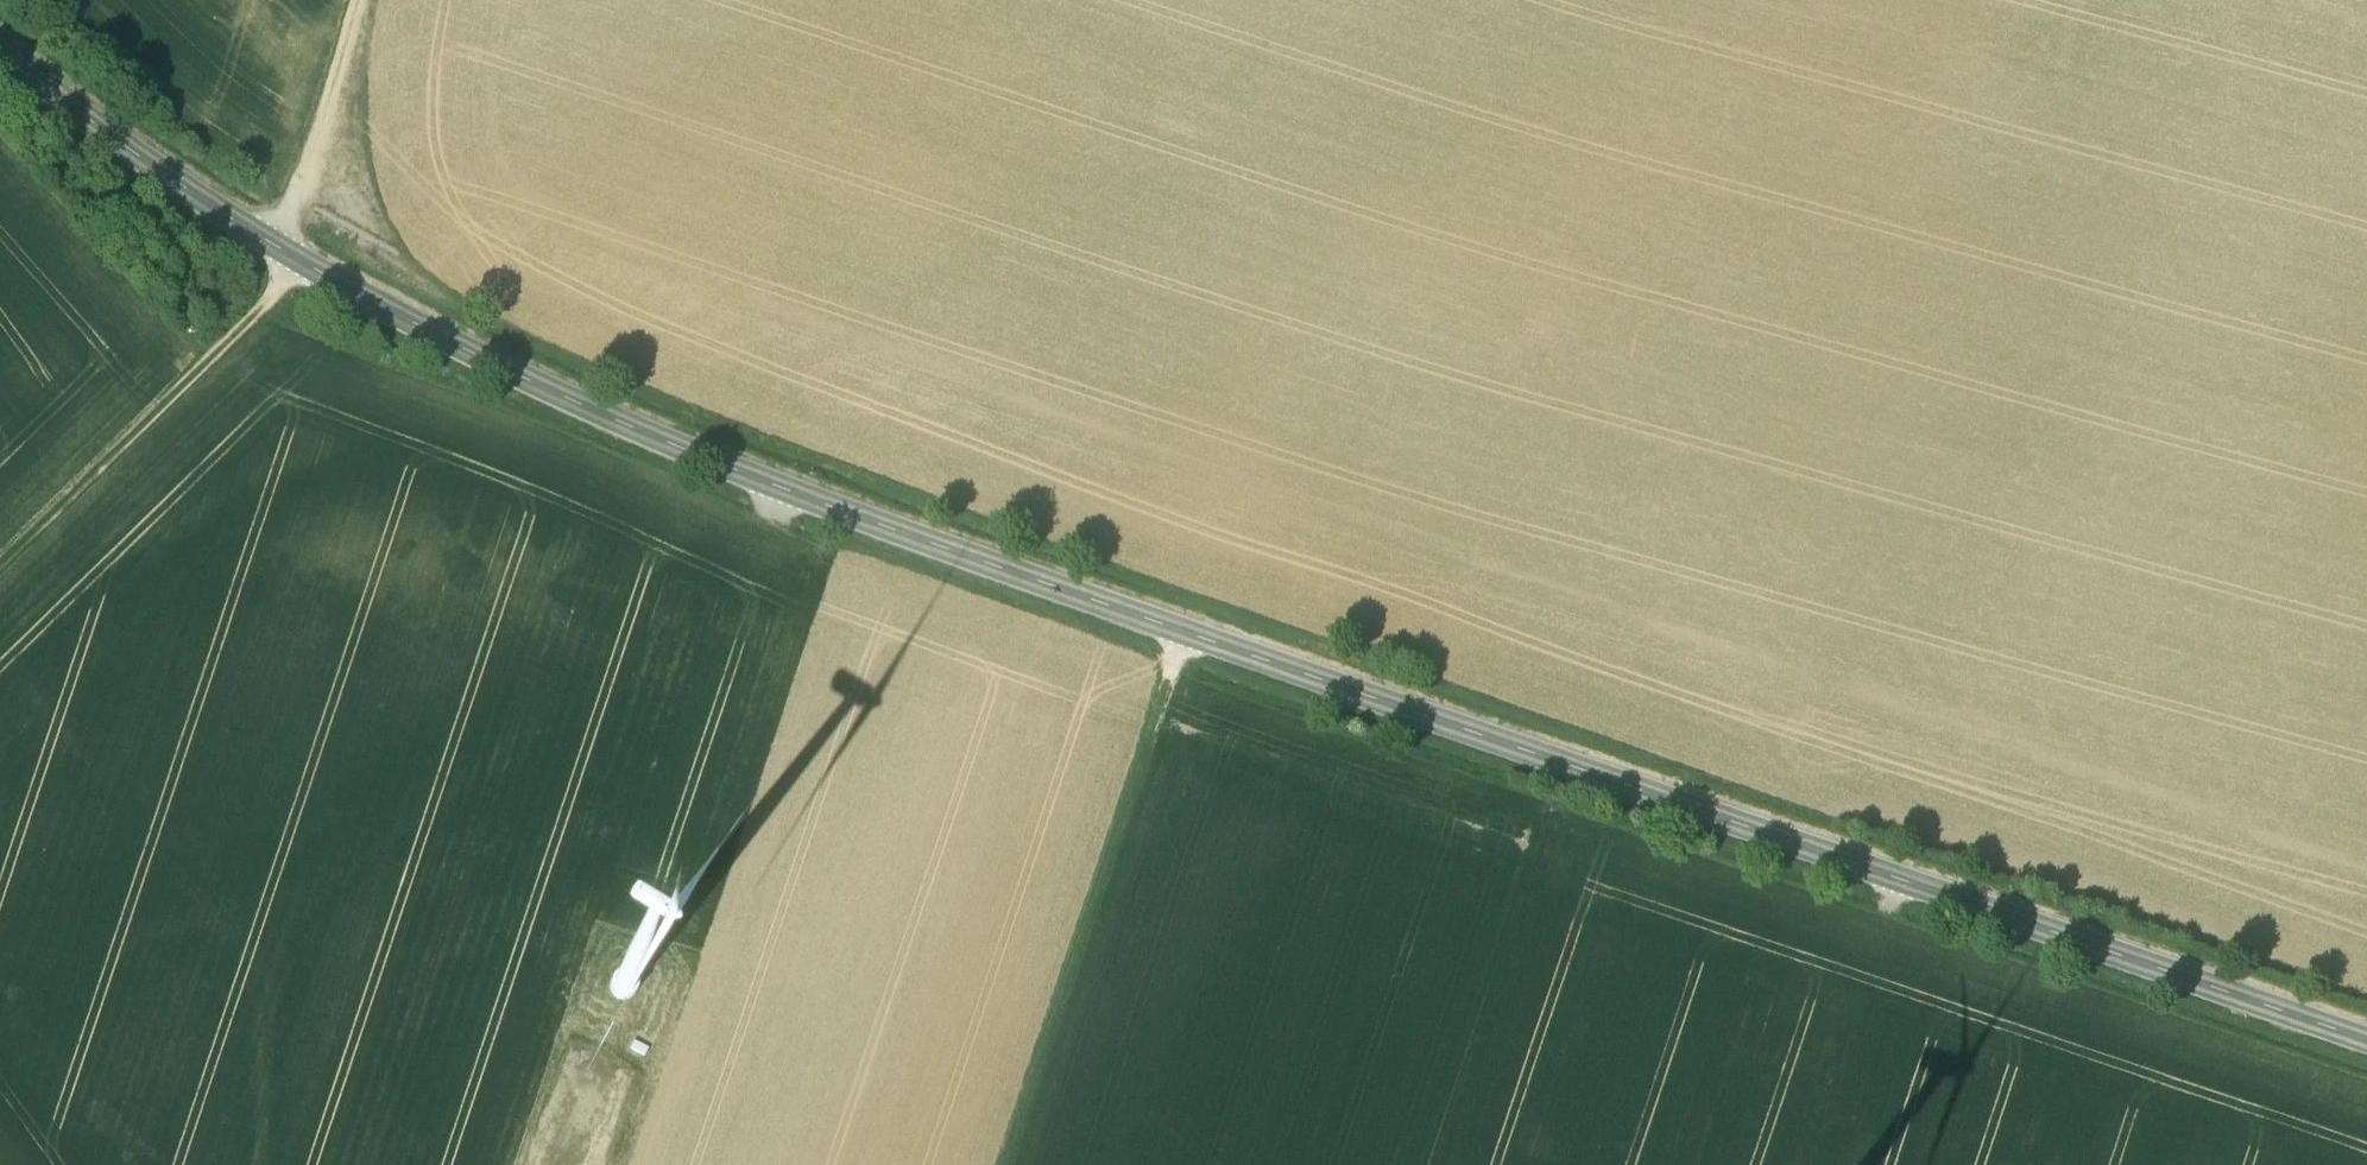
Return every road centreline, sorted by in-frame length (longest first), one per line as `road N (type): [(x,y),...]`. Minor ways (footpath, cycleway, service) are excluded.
road 1 (tertiary): [(0,47),(219,208),(383,307),(669,441),(976,558),(2366,1039)]
road 2 (track): [(1004,1164),(1186,631)]
road 3 (track): [(0,563),(277,292),(301,258)]
road 4 (track): [(360,0),(276,244)]

